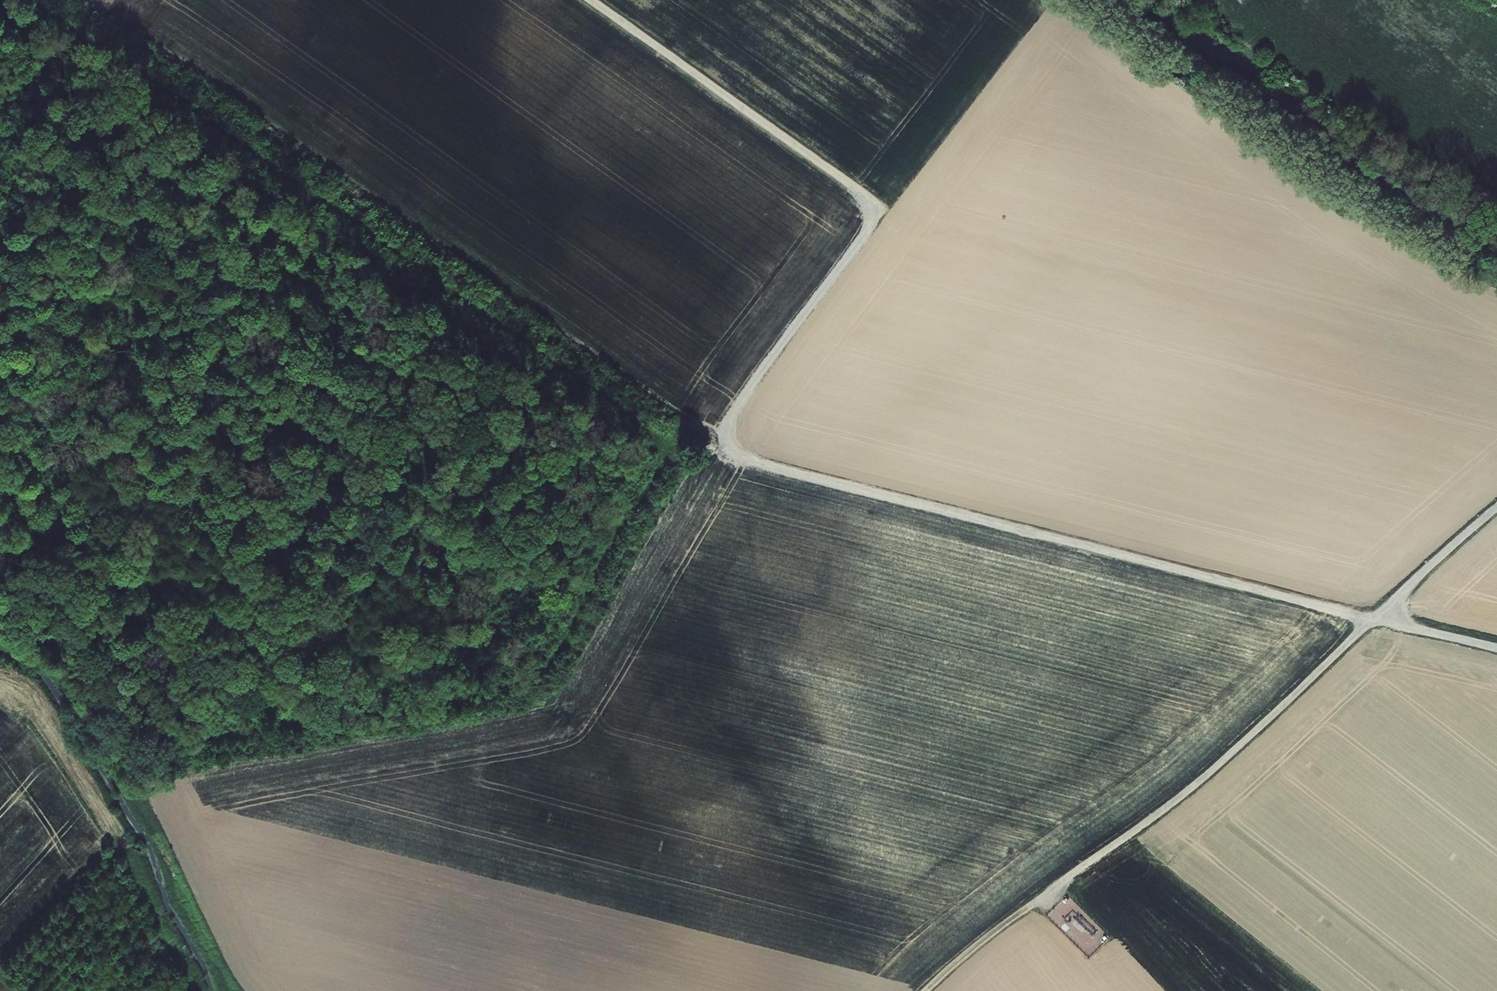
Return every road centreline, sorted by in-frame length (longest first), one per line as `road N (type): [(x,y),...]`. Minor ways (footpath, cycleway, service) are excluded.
road 1 (track): [(591,0),(873,202),(877,215),(732,411),(725,443),(750,461),(1496,647)]
road 2 (track): [(1496,511),(924,990)]

